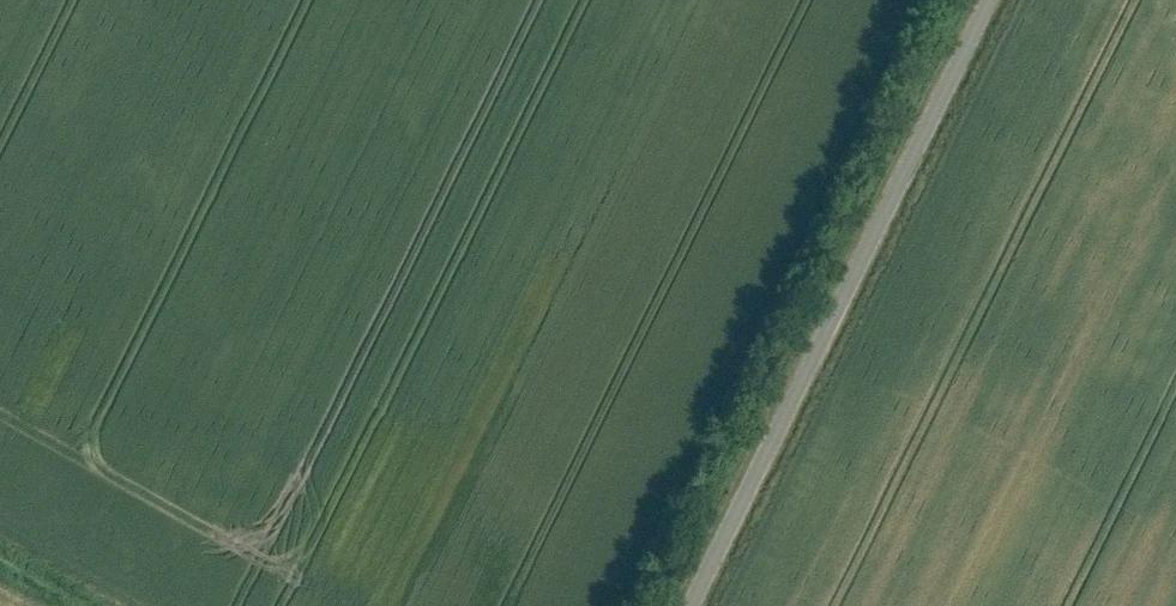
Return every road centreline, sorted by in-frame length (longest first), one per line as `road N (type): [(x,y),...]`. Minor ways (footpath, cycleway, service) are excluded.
road 1 (unclassified): [(681,605),(978,0)]

